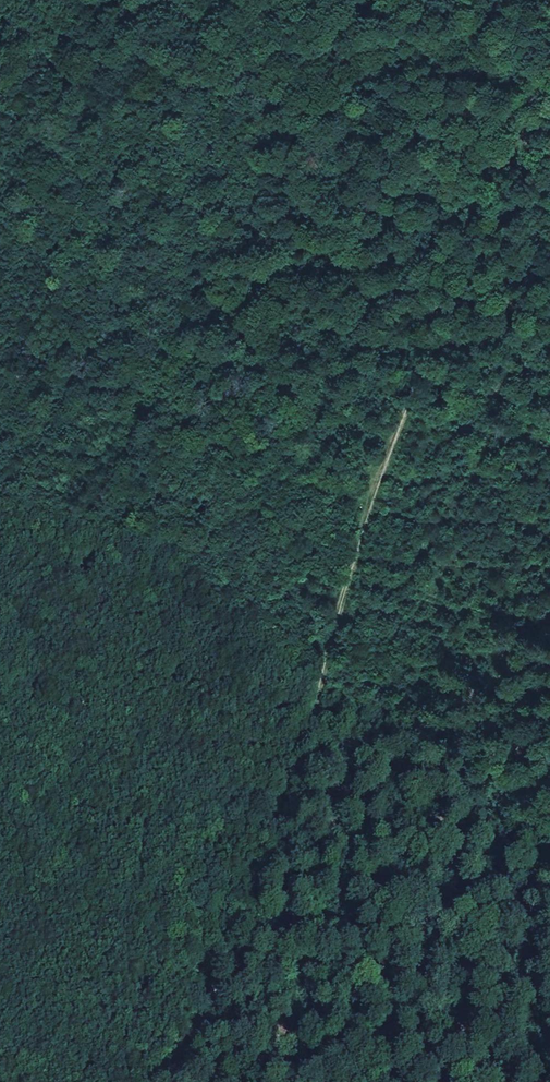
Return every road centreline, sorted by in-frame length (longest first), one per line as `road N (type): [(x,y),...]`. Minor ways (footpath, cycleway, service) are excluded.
road 1 (track): [(549,51),(396,533),(368,574)]
road 2 (track): [(209,982),(309,805),(368,574)]

